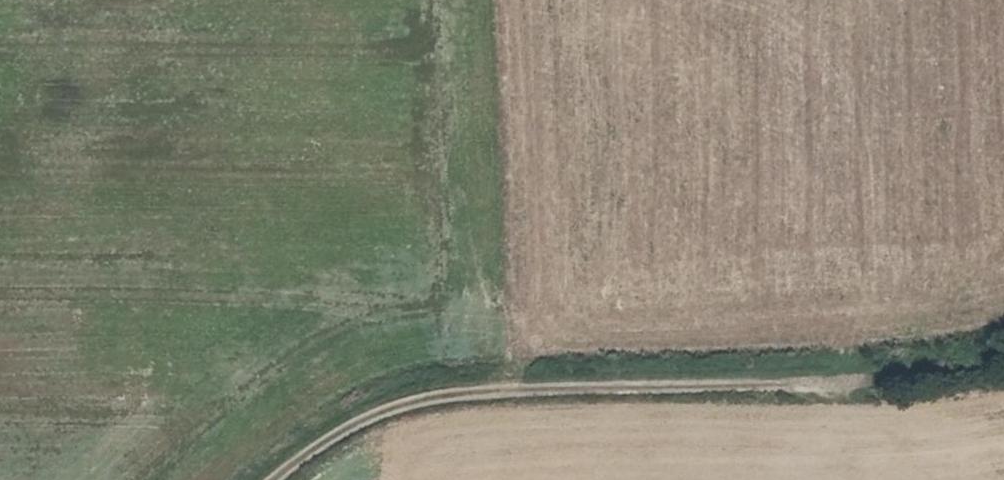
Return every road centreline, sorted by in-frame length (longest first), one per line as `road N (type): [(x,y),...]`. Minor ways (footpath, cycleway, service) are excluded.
road 1 (track): [(273,479),(322,439),(450,391),(885,384)]

